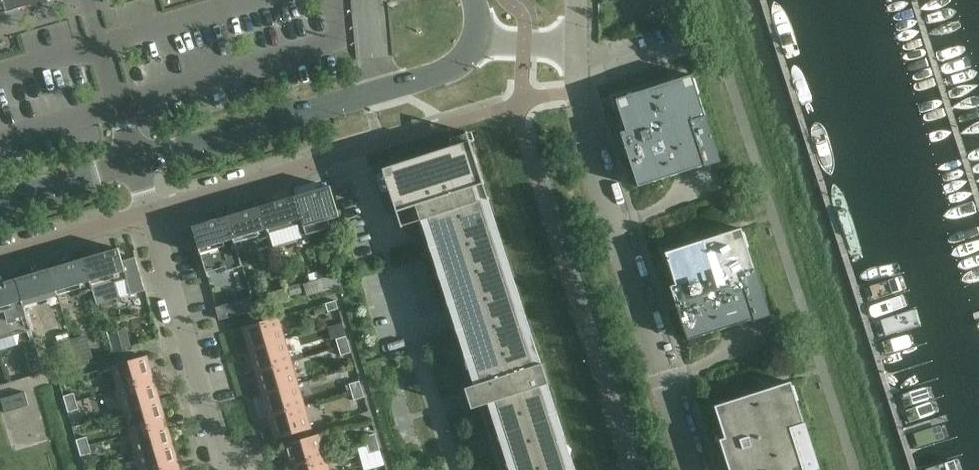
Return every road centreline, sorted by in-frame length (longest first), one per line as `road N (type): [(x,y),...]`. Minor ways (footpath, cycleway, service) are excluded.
road 1 (residential): [(696,469),(580,124),(576,51)]
road 2 (tertiary): [(139,166),(437,76),(479,41)]
road 3 (residential): [(153,216),(356,157),(388,255)]
road 4 (residential): [(235,469),(197,375),(153,216)]
road 5 (residential): [(392,267),(457,469)]
road 6 (unclassified): [(139,166),(92,0)]
road 7 (residential): [(0,260),(153,216)]
road 8 (tertiary): [(0,207),(139,166)]

